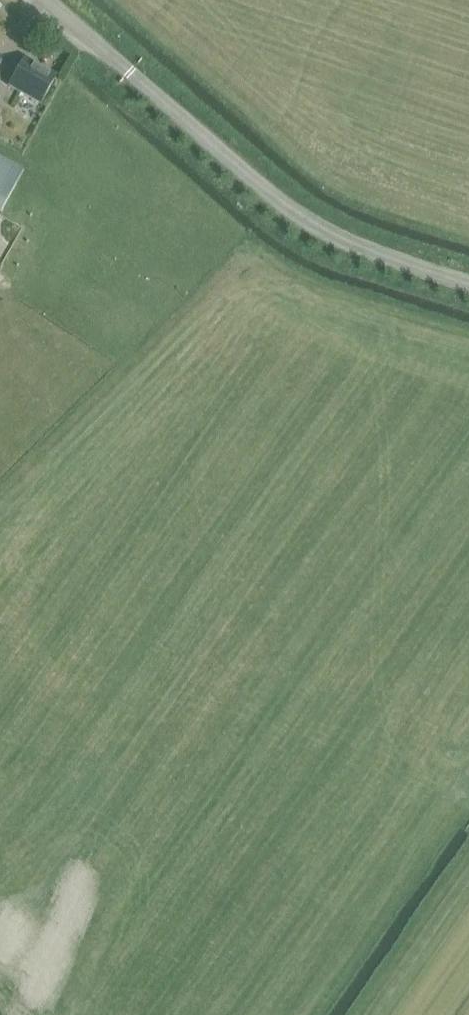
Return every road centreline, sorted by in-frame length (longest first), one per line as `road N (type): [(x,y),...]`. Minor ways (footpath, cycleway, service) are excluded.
road 1 (unclassified): [(468,286),(360,252),(298,221),(50,0)]
road 2 (track): [(390,1014),(468,904)]

